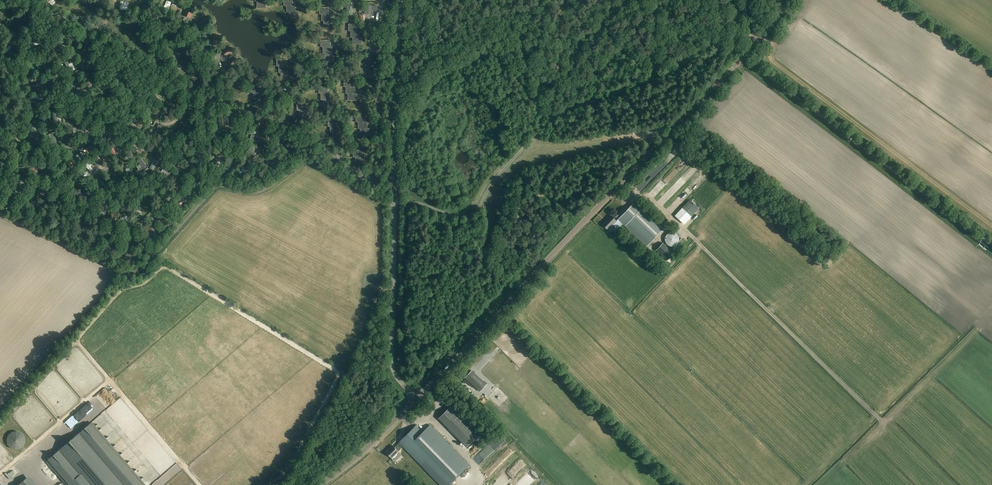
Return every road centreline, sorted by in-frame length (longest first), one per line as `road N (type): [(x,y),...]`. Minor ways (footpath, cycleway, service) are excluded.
road 1 (unclassified): [(416,398),(757,43)]
road 2 (unclassified): [(416,398),(392,360),(401,0)]
road 3 (unclassified): [(122,273),(0,216)]
road 4 (unclassified): [(319,484),(416,398)]

